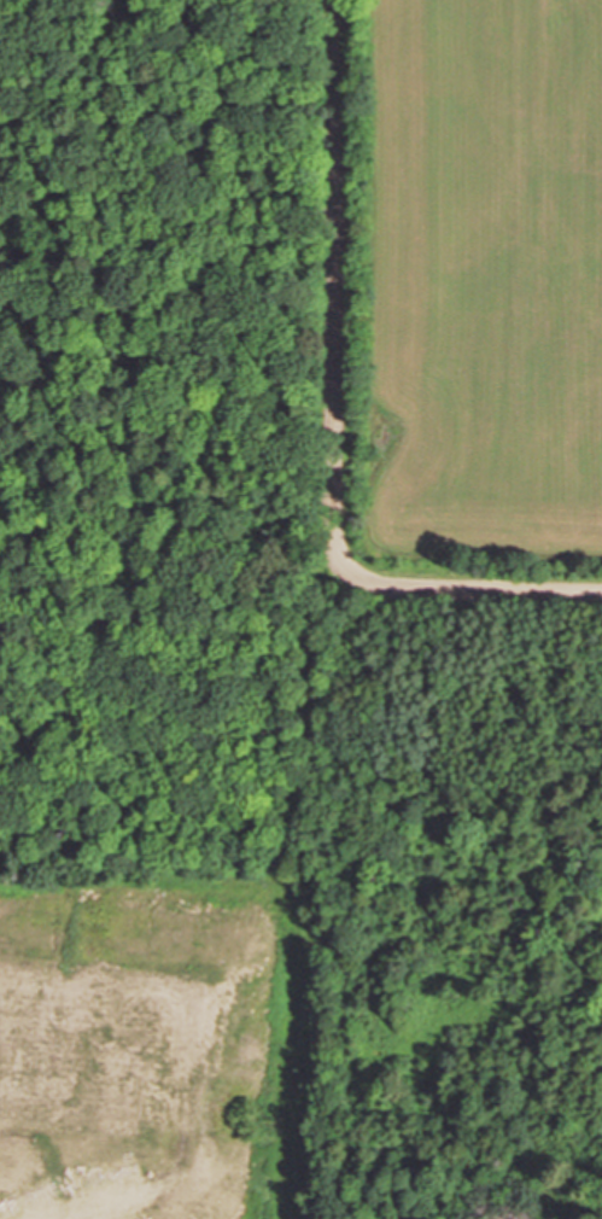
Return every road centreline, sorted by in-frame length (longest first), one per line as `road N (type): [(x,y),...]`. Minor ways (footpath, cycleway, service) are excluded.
road 1 (residential): [(601,591),(369,583),(346,570),(334,533),(335,276)]
road 2 (residential): [(335,276),(338,0)]

